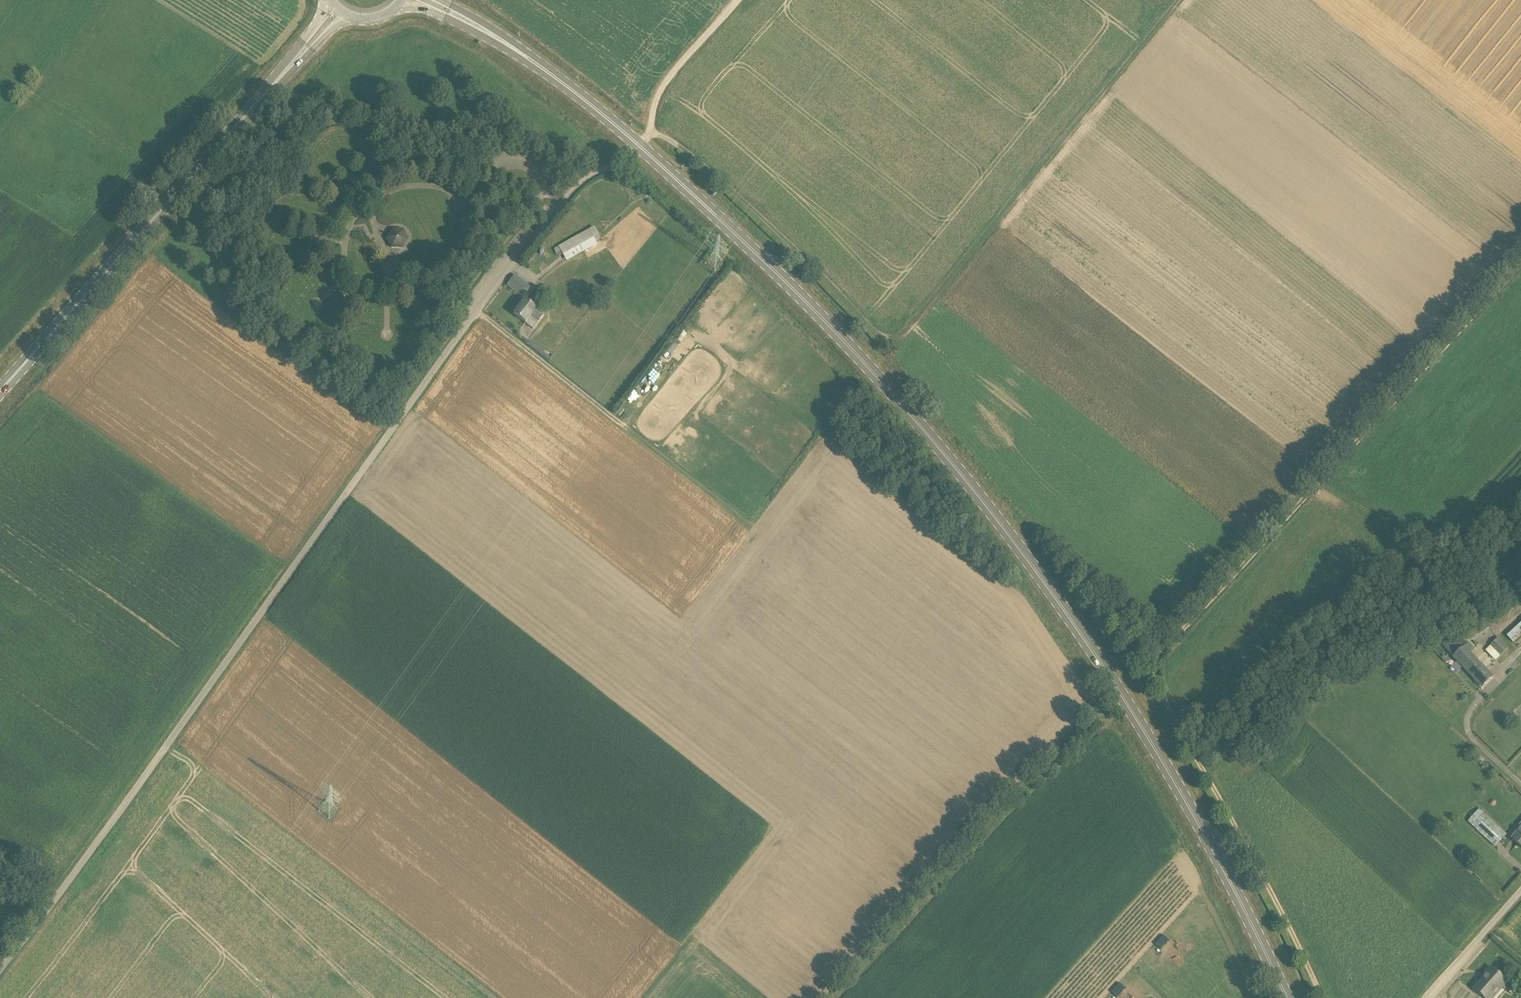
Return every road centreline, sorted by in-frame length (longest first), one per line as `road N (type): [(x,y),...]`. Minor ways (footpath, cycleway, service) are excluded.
road 1 (primary): [(1287,997),(1161,758),(981,500),(828,326),(639,146)]
road 2 (residential): [(0,969),(508,267),(580,186),(639,146)]
road 3 (track): [(1520,265),(1159,656),(1157,678),(1322,997)]
road 4 (track): [(650,134),(716,174),(881,338),(895,340),(1177,0)]
road 5 (primary): [(0,391),(288,67)]
road 6 (primary): [(639,146),(473,24)]
road 7 (track): [(736,0),(662,88),(650,134),(639,146)]
road 8 (unclassified): [(1427,997),(1520,890)]

